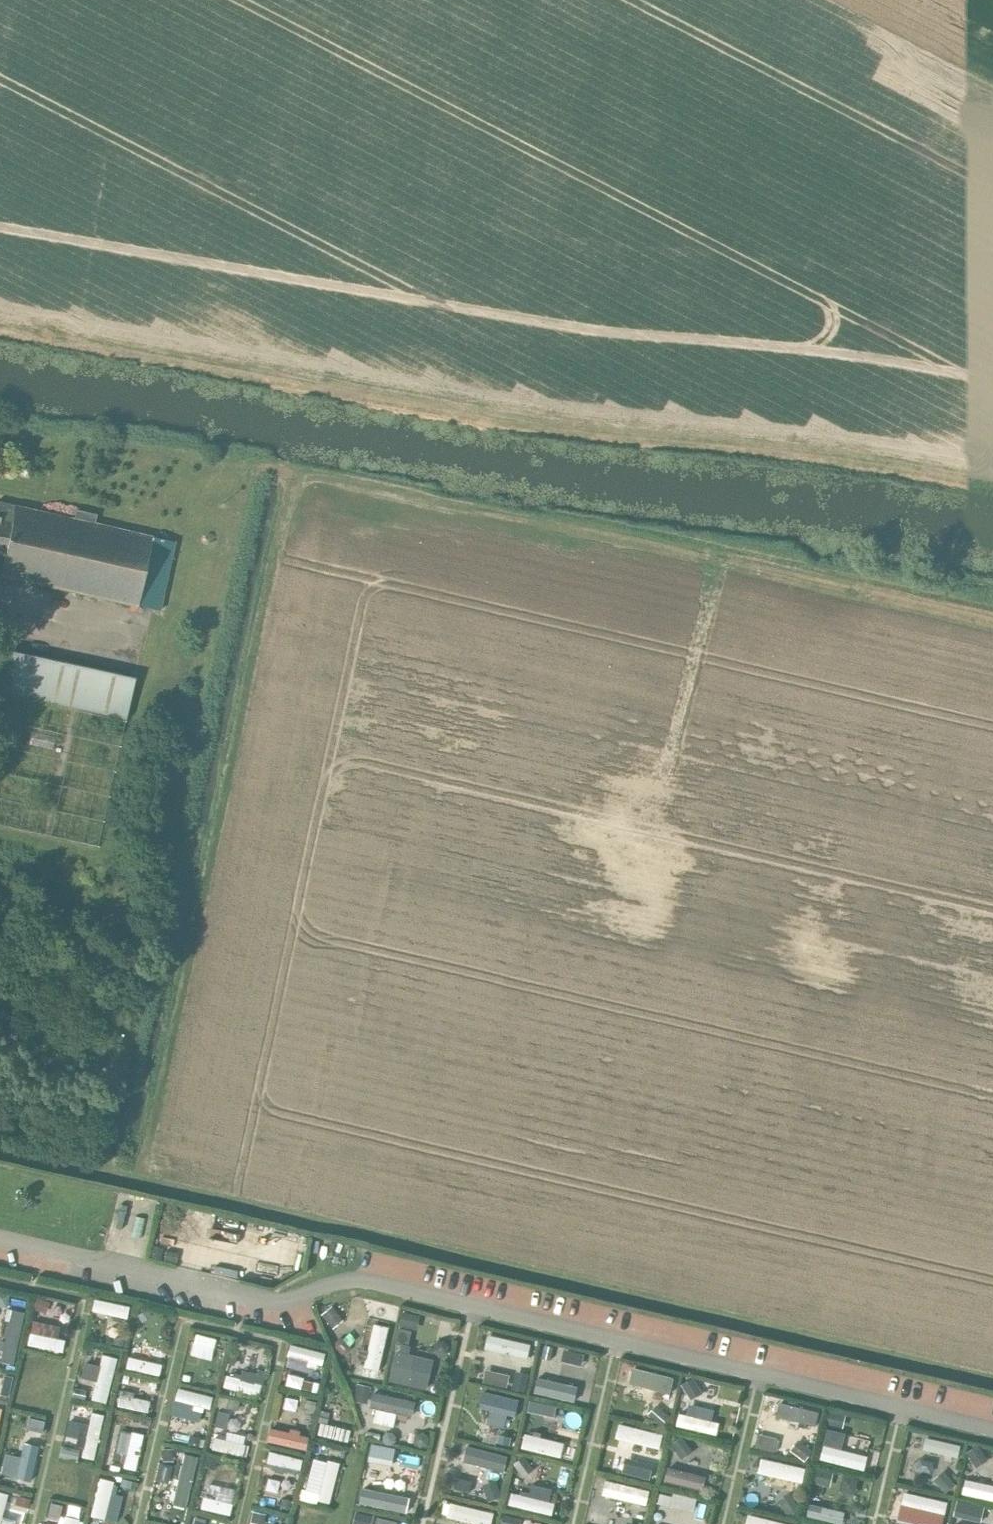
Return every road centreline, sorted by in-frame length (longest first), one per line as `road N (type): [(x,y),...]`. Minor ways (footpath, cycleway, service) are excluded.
road 1 (track): [(0,325),(545,420),(806,446),(992,479)]
road 2 (track): [(992,622),(428,497)]

